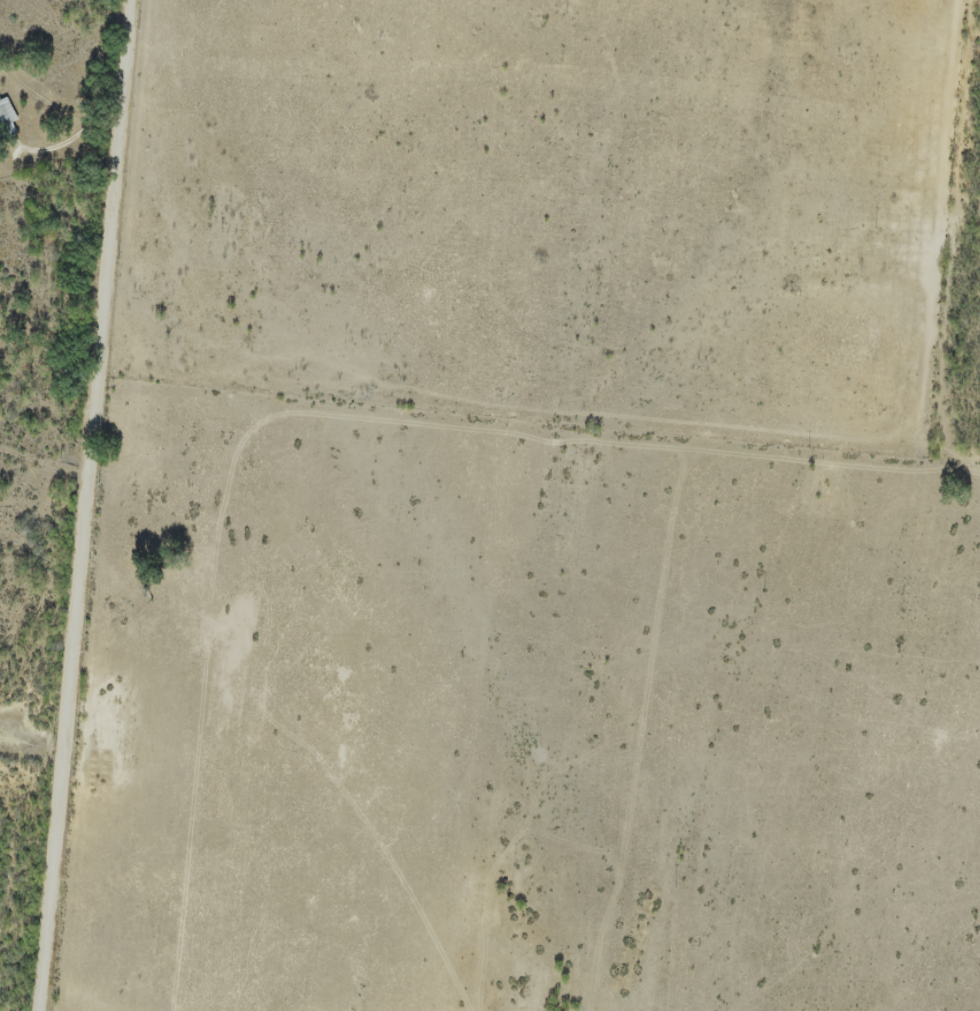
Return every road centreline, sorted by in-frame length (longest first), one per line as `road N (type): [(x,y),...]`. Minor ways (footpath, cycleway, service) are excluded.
road 1 (residential): [(36,1010),(130,0)]

